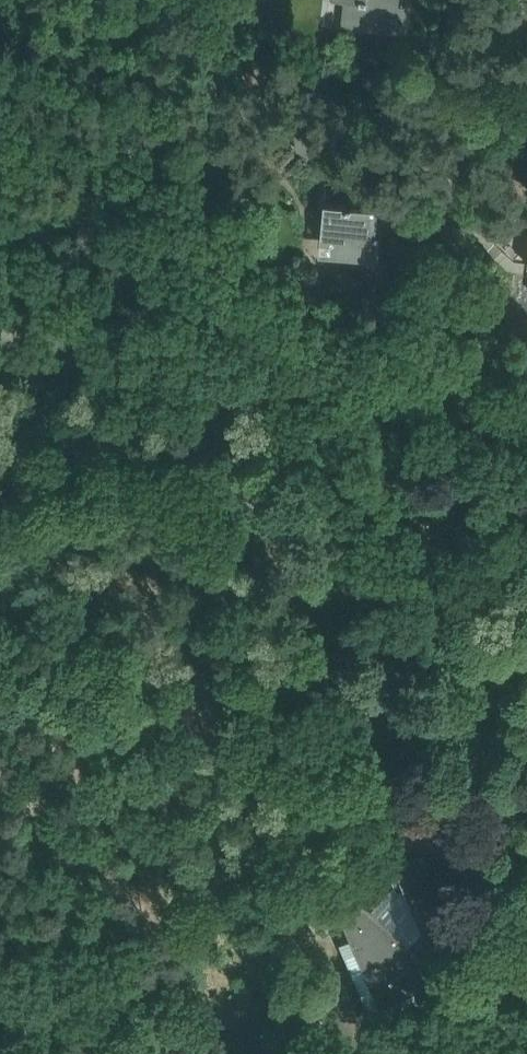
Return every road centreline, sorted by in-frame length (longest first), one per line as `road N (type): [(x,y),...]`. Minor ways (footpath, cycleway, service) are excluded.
road 1 (track): [(0,439),(114,451),(232,485),(259,509),(298,612),(366,740)]
road 2 (tertiary): [(435,396),(0,353)]
road 3 (residential): [(435,396),(483,0)]
road 4 (track): [(366,740),(385,767),(383,784),(353,816),(317,891),(287,989),(303,1053)]

